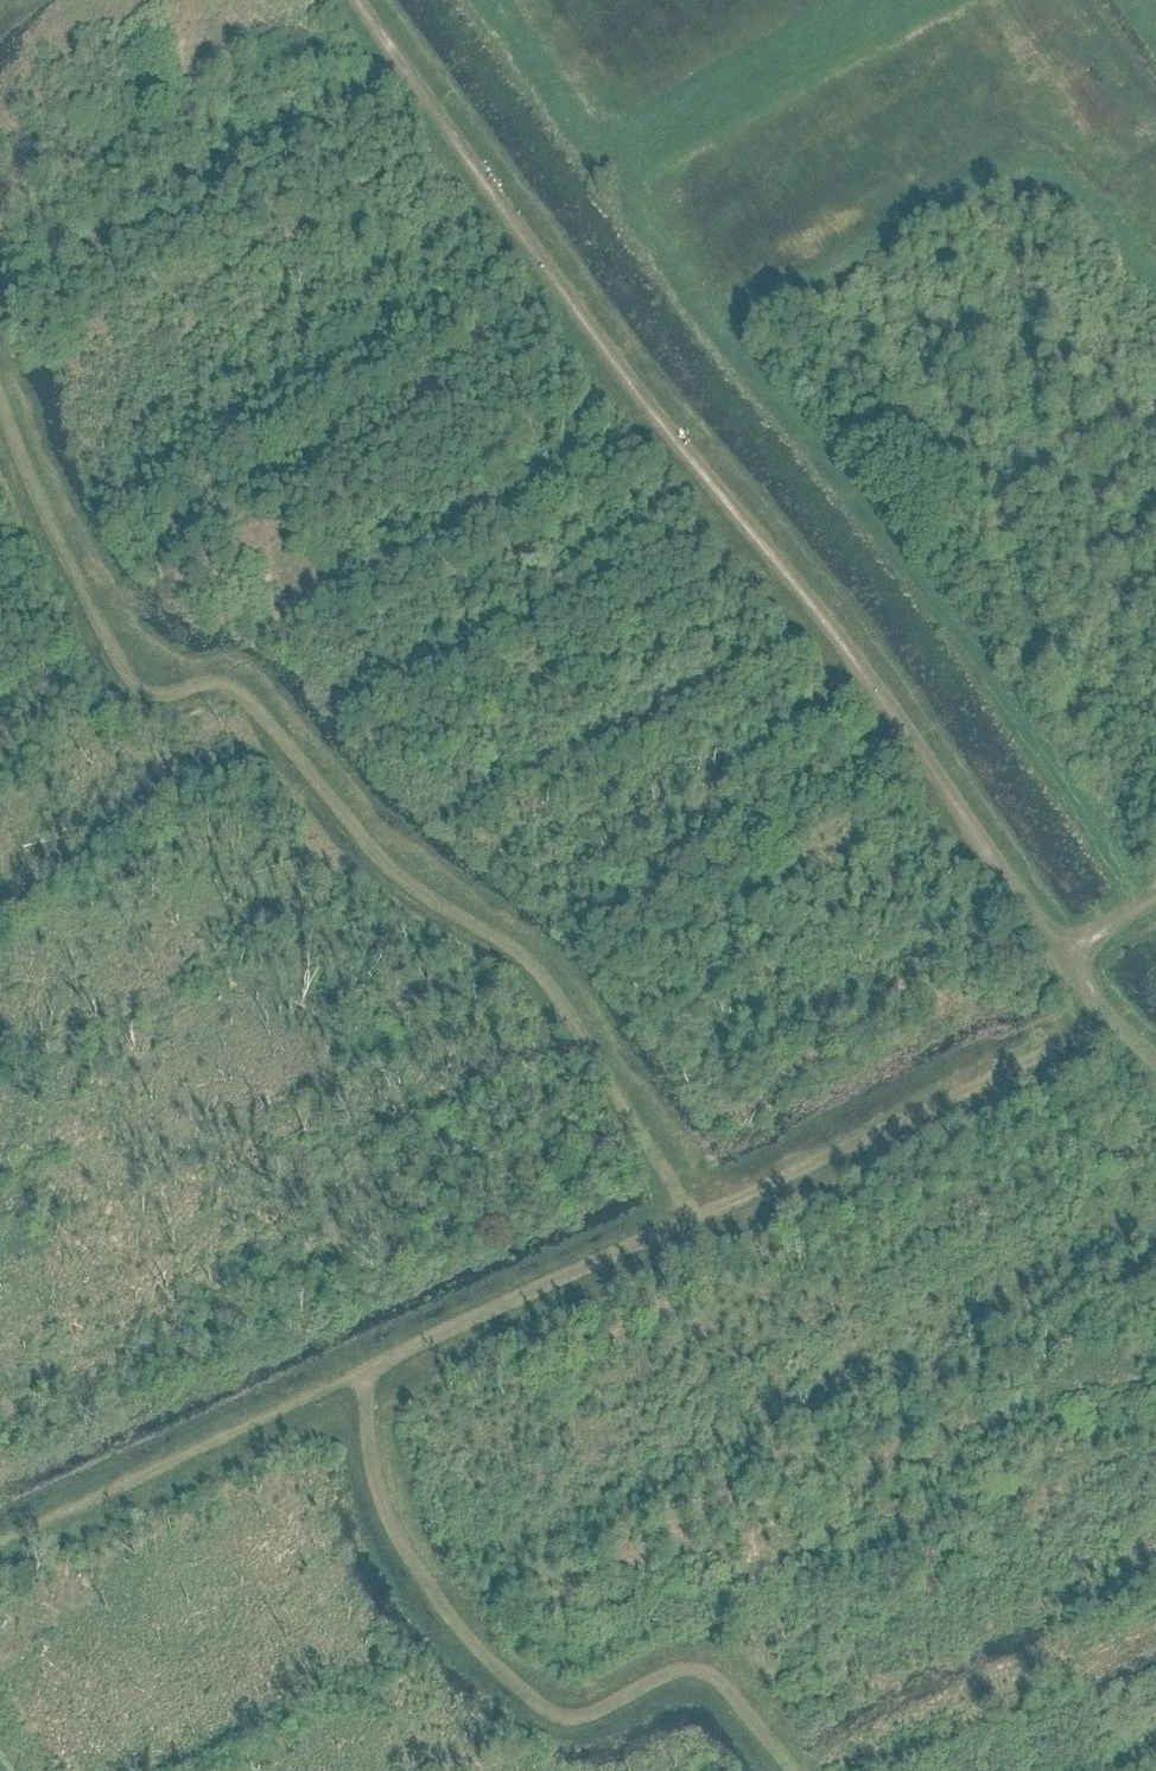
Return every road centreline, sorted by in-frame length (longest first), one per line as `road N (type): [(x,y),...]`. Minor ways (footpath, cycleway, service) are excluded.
road 1 (track): [(1063,959),(870,680),(633,387),(356,0)]
road 2 (track): [(1063,959),(1155,1066)]

